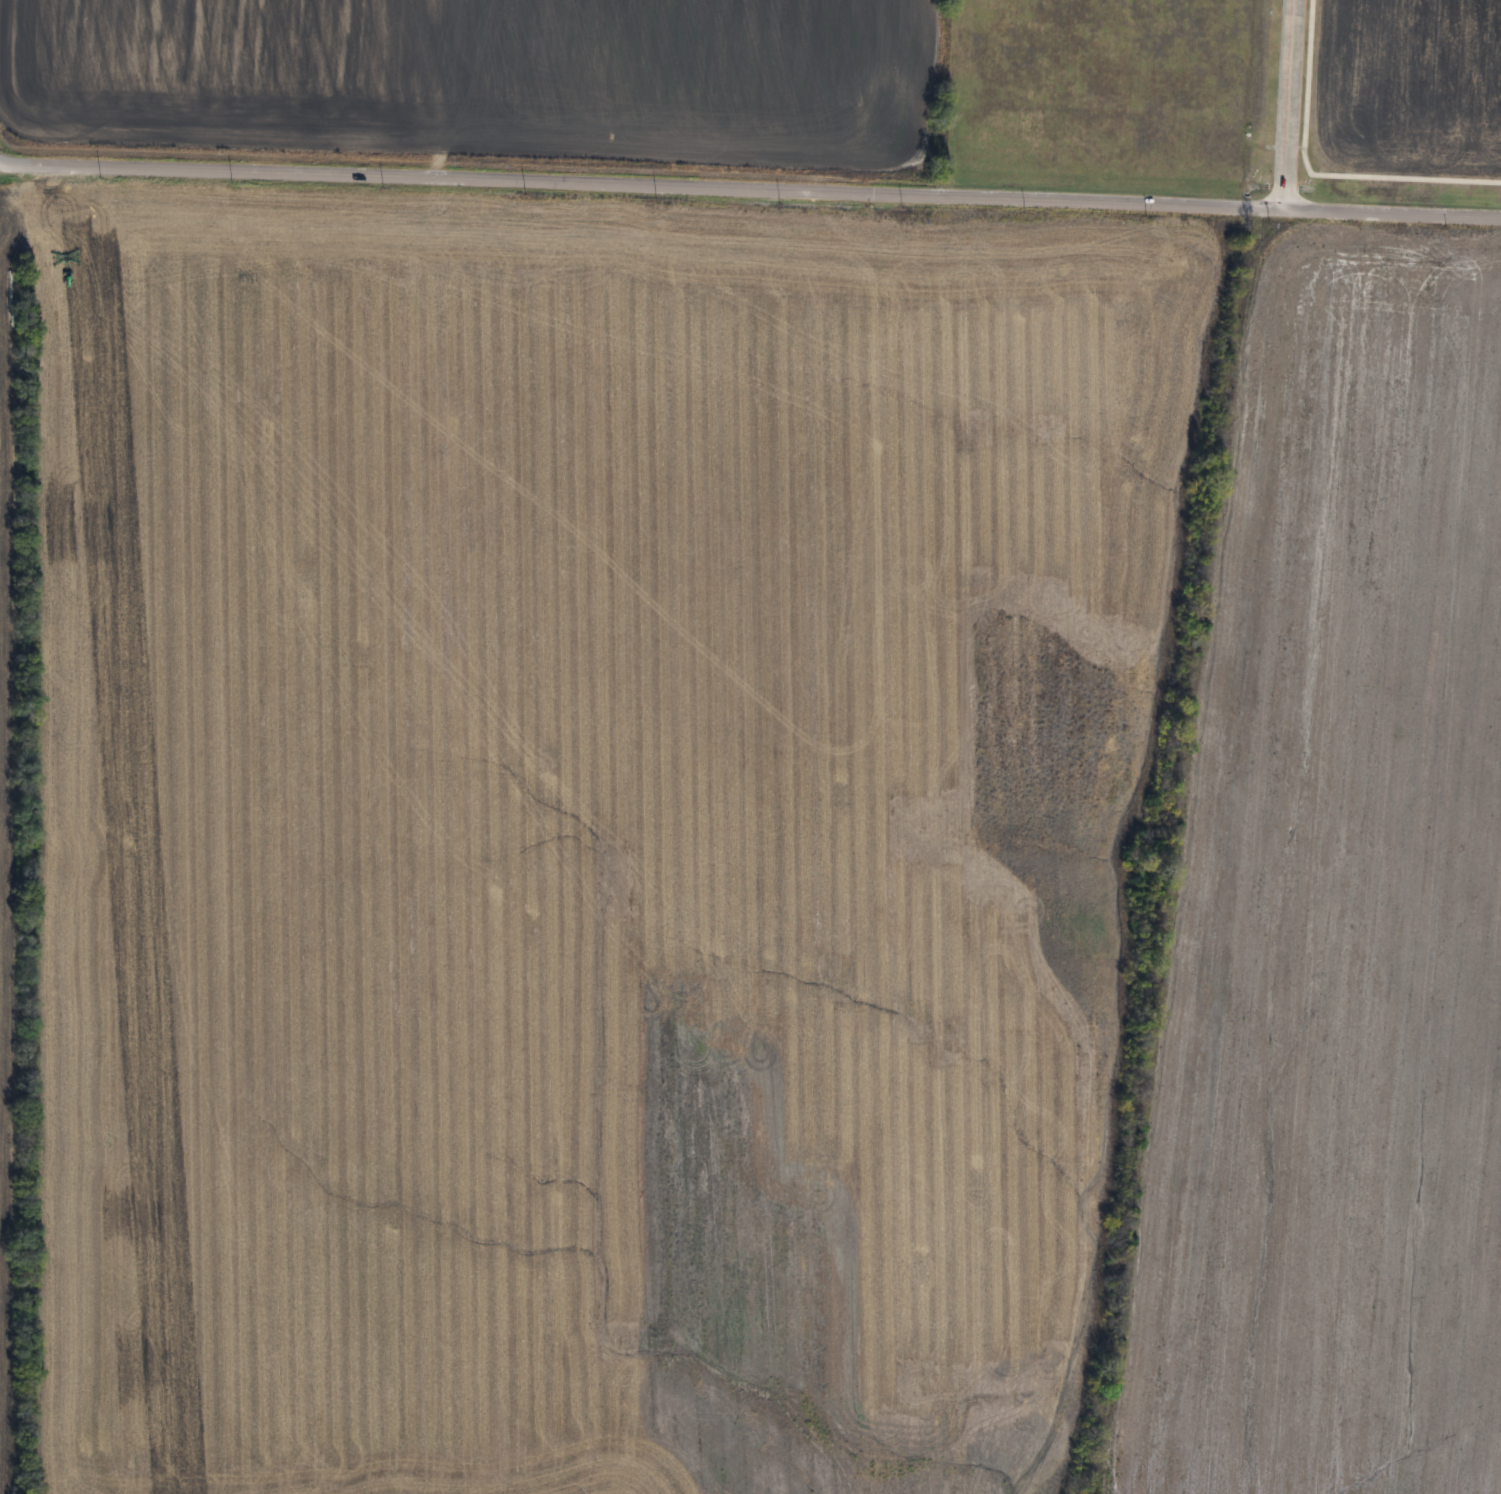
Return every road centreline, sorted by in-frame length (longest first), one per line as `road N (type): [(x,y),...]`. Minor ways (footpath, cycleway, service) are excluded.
road 1 (tertiary): [(0,163),(1500,218)]
road 2 (residential): [(1291,0),(1281,211)]

